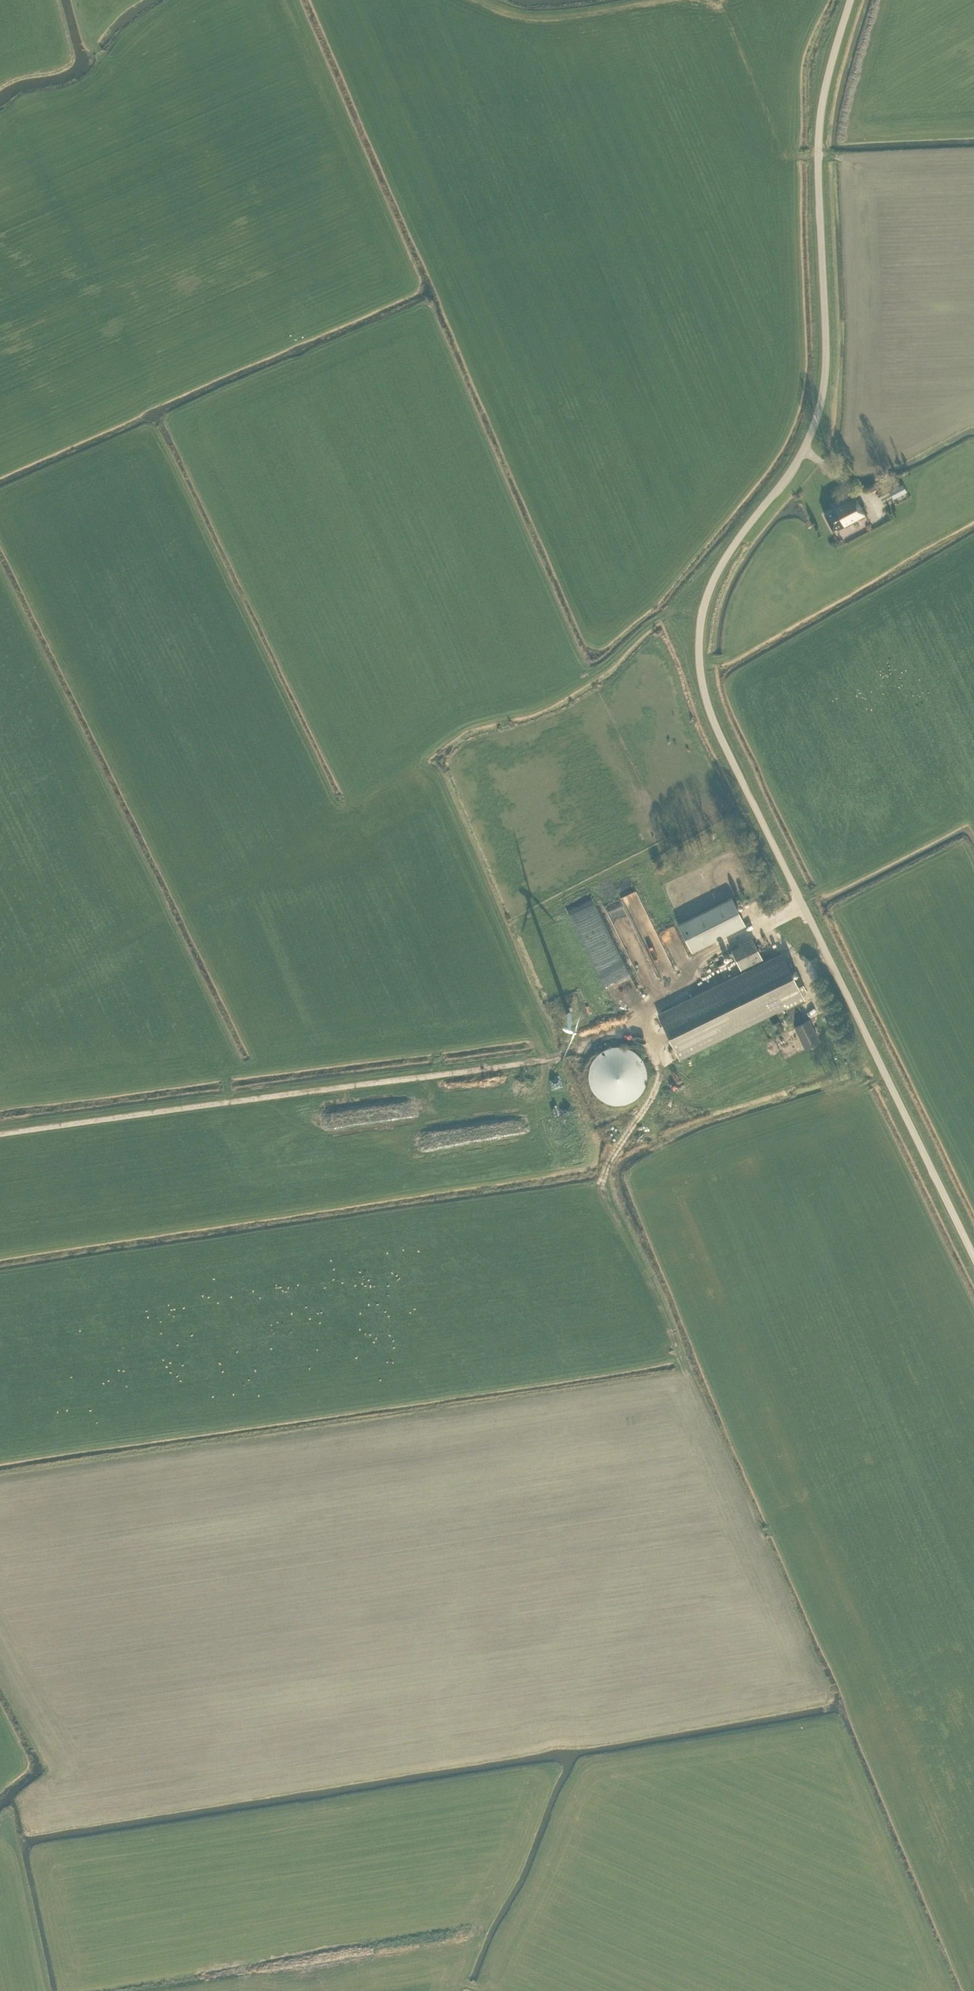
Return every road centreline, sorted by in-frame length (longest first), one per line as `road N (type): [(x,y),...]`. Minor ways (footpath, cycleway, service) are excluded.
road 1 (unclassified): [(973,1256),(719,733),(700,663),(712,582),(790,475),(824,393),(821,123),(852,0)]
road 2 (track): [(707,597),(644,630),(607,664),(537,707),(475,722),(421,759)]

